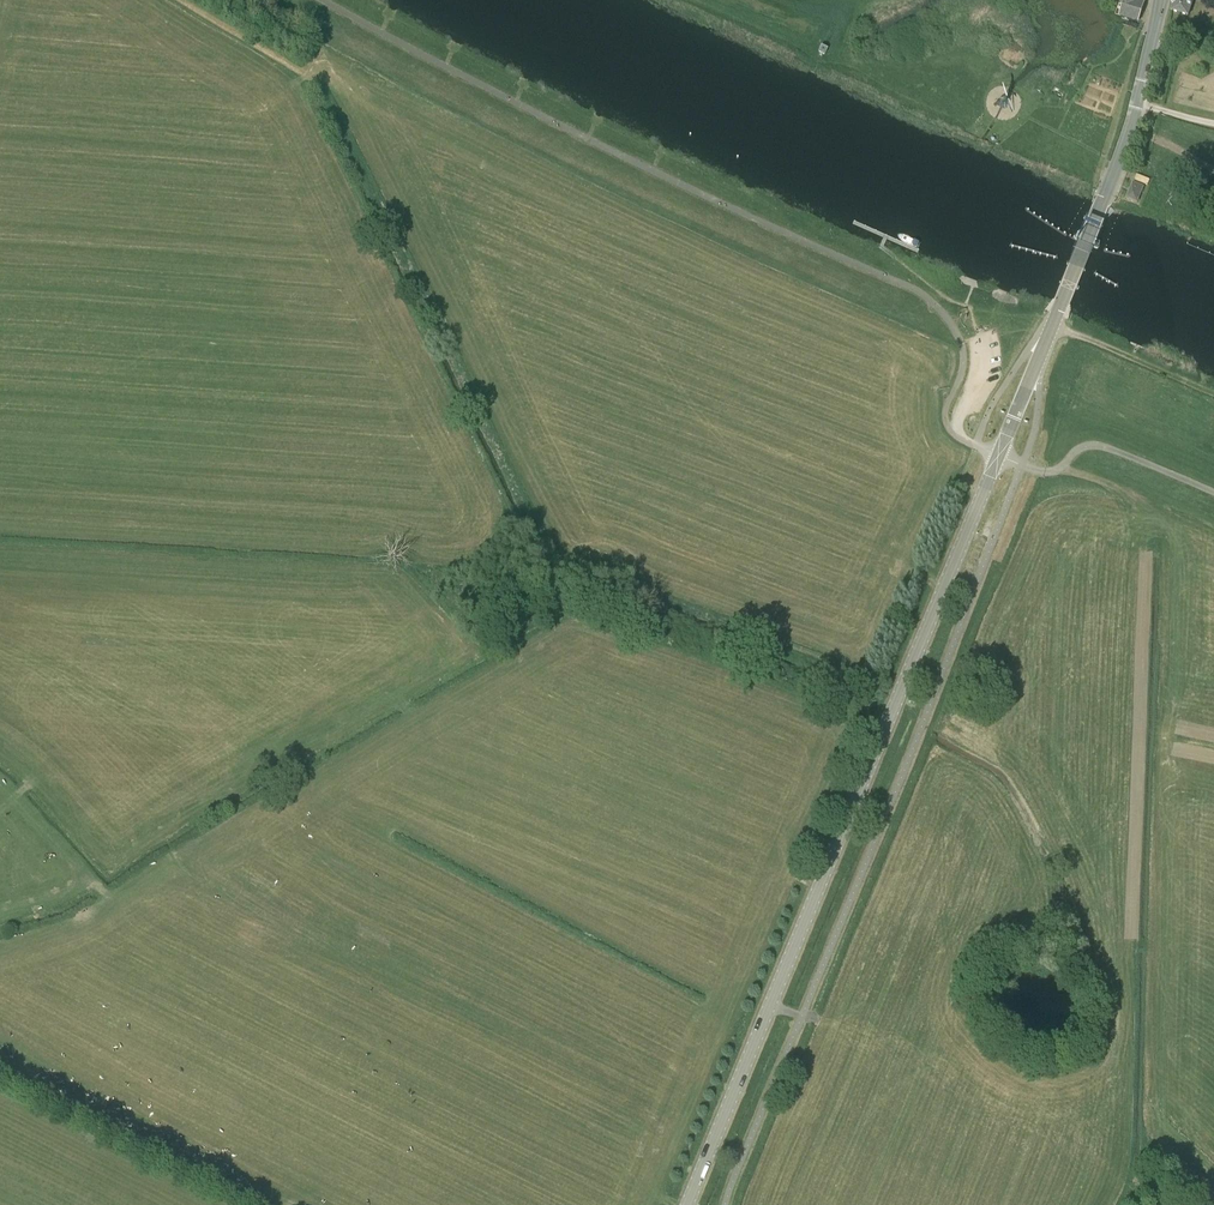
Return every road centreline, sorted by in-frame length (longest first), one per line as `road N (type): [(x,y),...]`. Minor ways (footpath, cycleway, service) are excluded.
road 1 (secondary): [(686,1204),(998,456)]
road 2 (secondary): [(998,456),(1116,162),(1161,0)]
road 3 (track): [(1052,325),(1213,394)]

